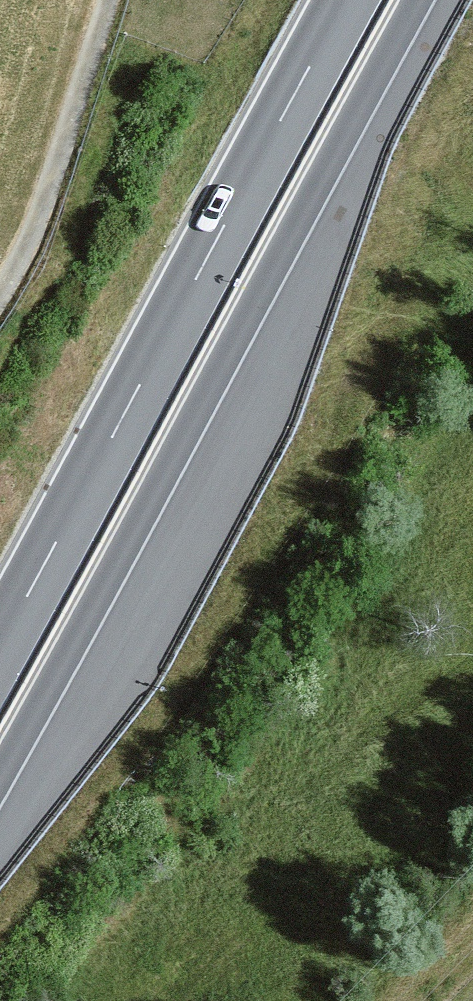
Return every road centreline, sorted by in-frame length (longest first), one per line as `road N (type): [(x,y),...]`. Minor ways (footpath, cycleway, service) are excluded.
road 1 (trunk): [(0,777),(418,0)]
road 2 (trunk): [(346,0),(0,645)]

